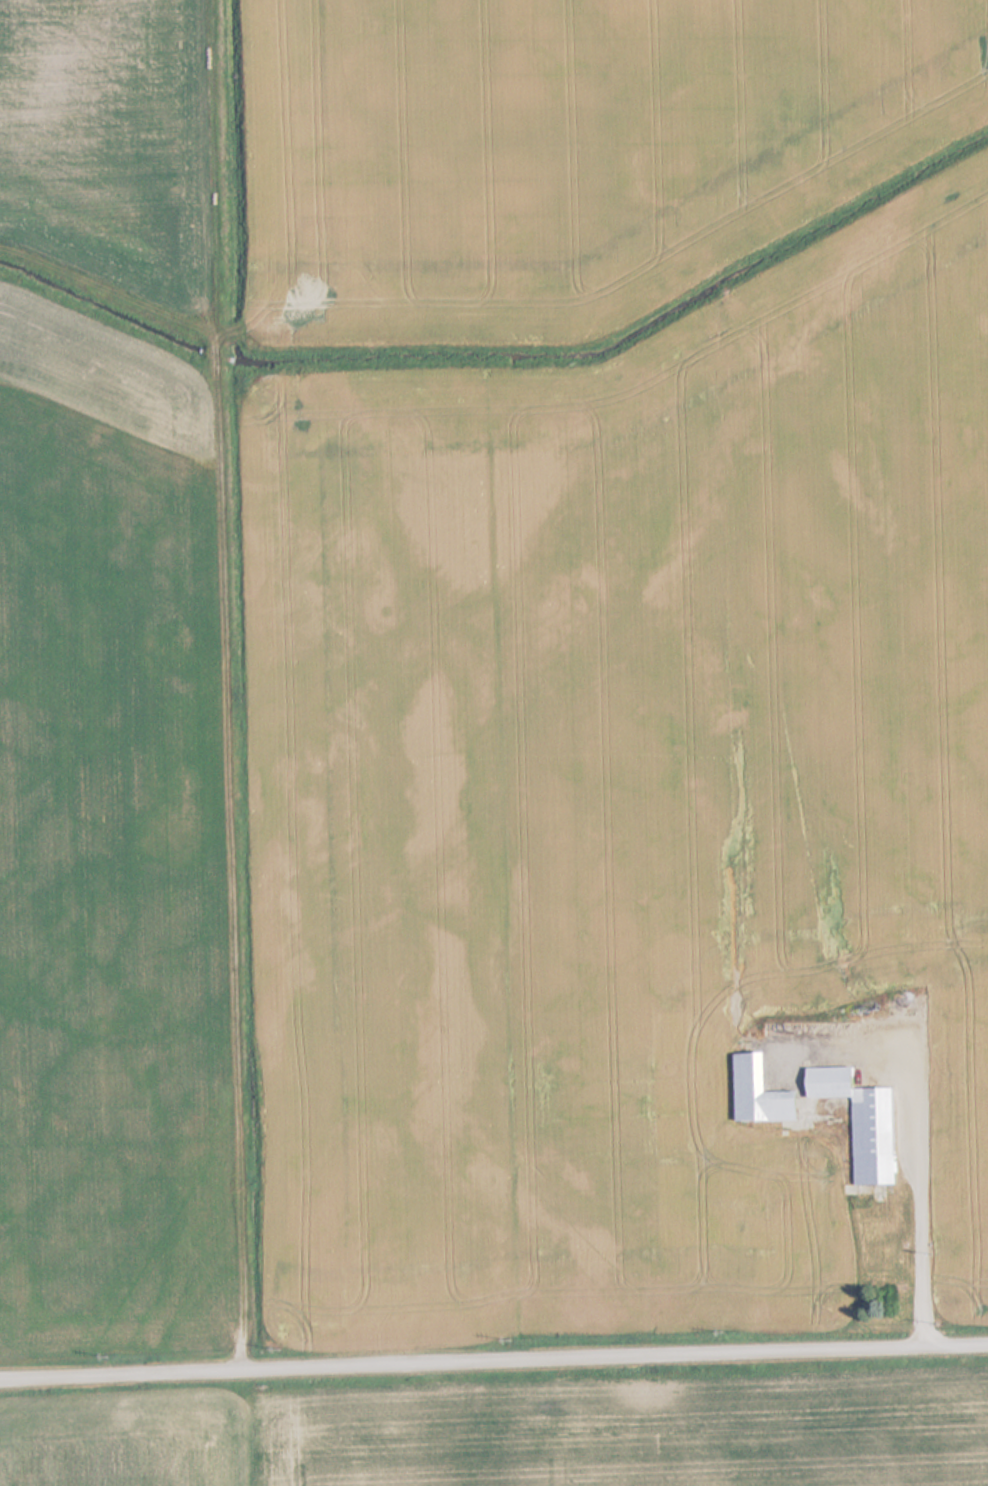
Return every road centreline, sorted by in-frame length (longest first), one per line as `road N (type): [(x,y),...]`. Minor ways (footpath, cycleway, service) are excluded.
road 1 (residential): [(0,1381),(987,1345)]

